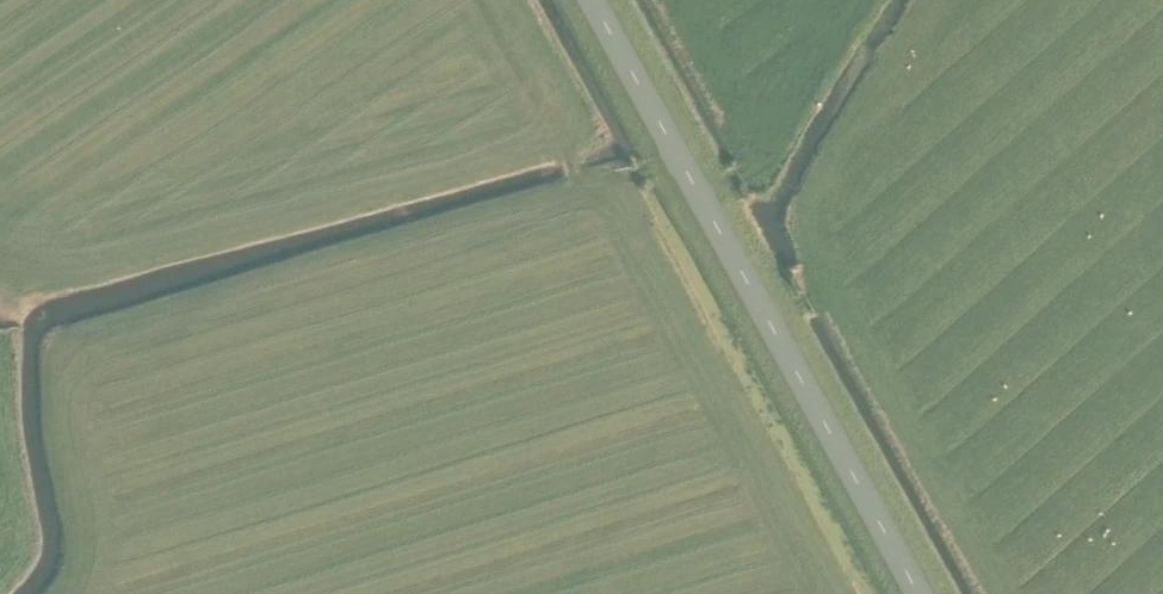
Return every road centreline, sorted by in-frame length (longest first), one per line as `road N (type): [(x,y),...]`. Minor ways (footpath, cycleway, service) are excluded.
road 1 (secondary): [(920,593),(593,0)]

